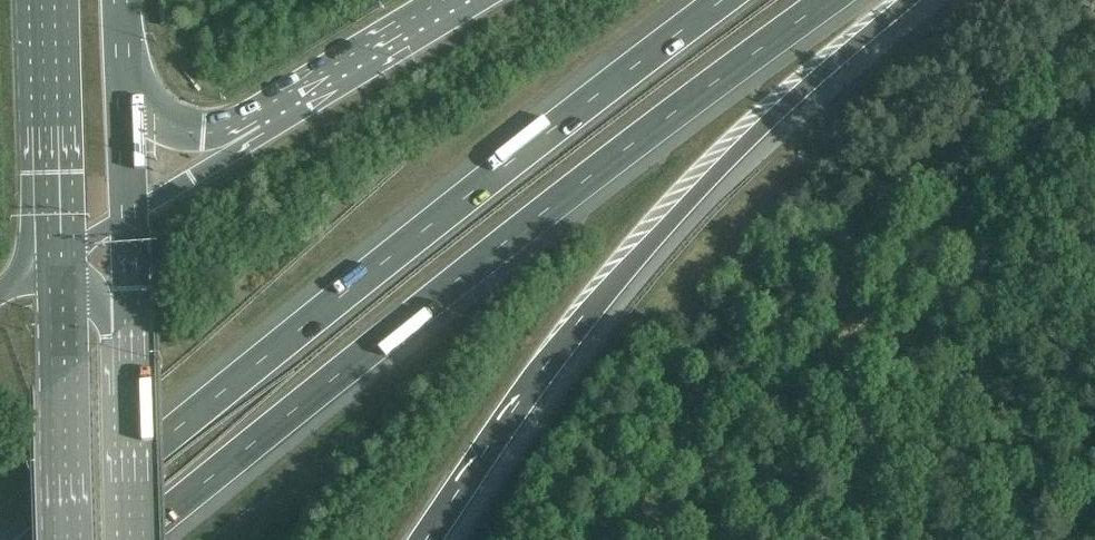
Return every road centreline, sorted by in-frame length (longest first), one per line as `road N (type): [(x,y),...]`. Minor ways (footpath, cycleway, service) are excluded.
road 1 (motorway): [(136,539),(673,116),(832,0)]
road 2 (motorway): [(720,0),(32,539)]
road 3 (motorway): [(430,539),(598,307),(672,220),(913,0)]
road 4 (track): [(642,535),(1094,116)]
road 5 (primary): [(53,261),(60,539)]
road 6 (primary): [(42,0),(53,261)]
road 7 (motorway): [(466,0),(279,118)]
road 8 (primary): [(134,397),(131,214)]
road 9 (motorway): [(279,118),(131,214)]
road 10 (motorway): [(279,118),(190,132),(145,112),(126,86)]
road 11 (motorway): [(134,397),(107,338),(99,294),(53,261)]
road 12 (primary): [(138,539),(134,397)]
road 13 (primary): [(131,214),(126,86)]

